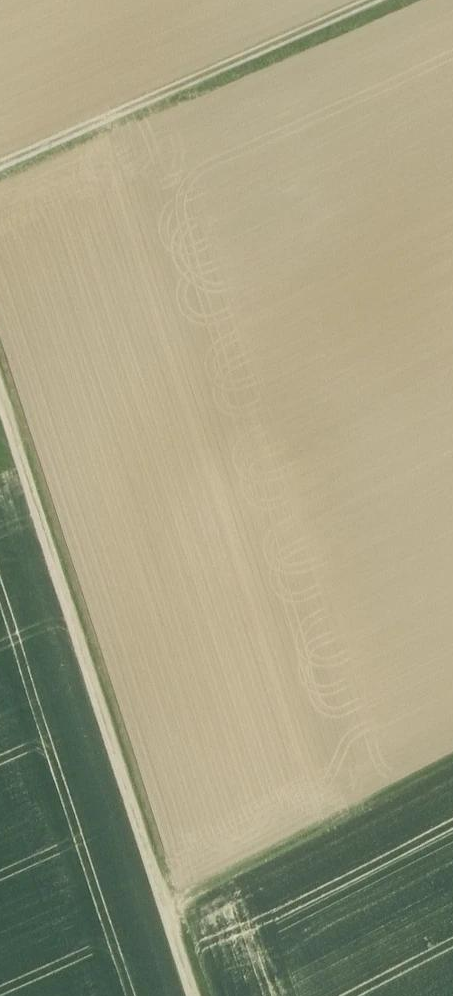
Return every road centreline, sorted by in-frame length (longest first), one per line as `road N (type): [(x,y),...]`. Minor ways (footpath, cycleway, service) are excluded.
road 1 (track): [(193,995),(0,401)]
road 2 (track): [(0,165),(373,0)]
road 3 (track): [(163,906),(452,757)]

